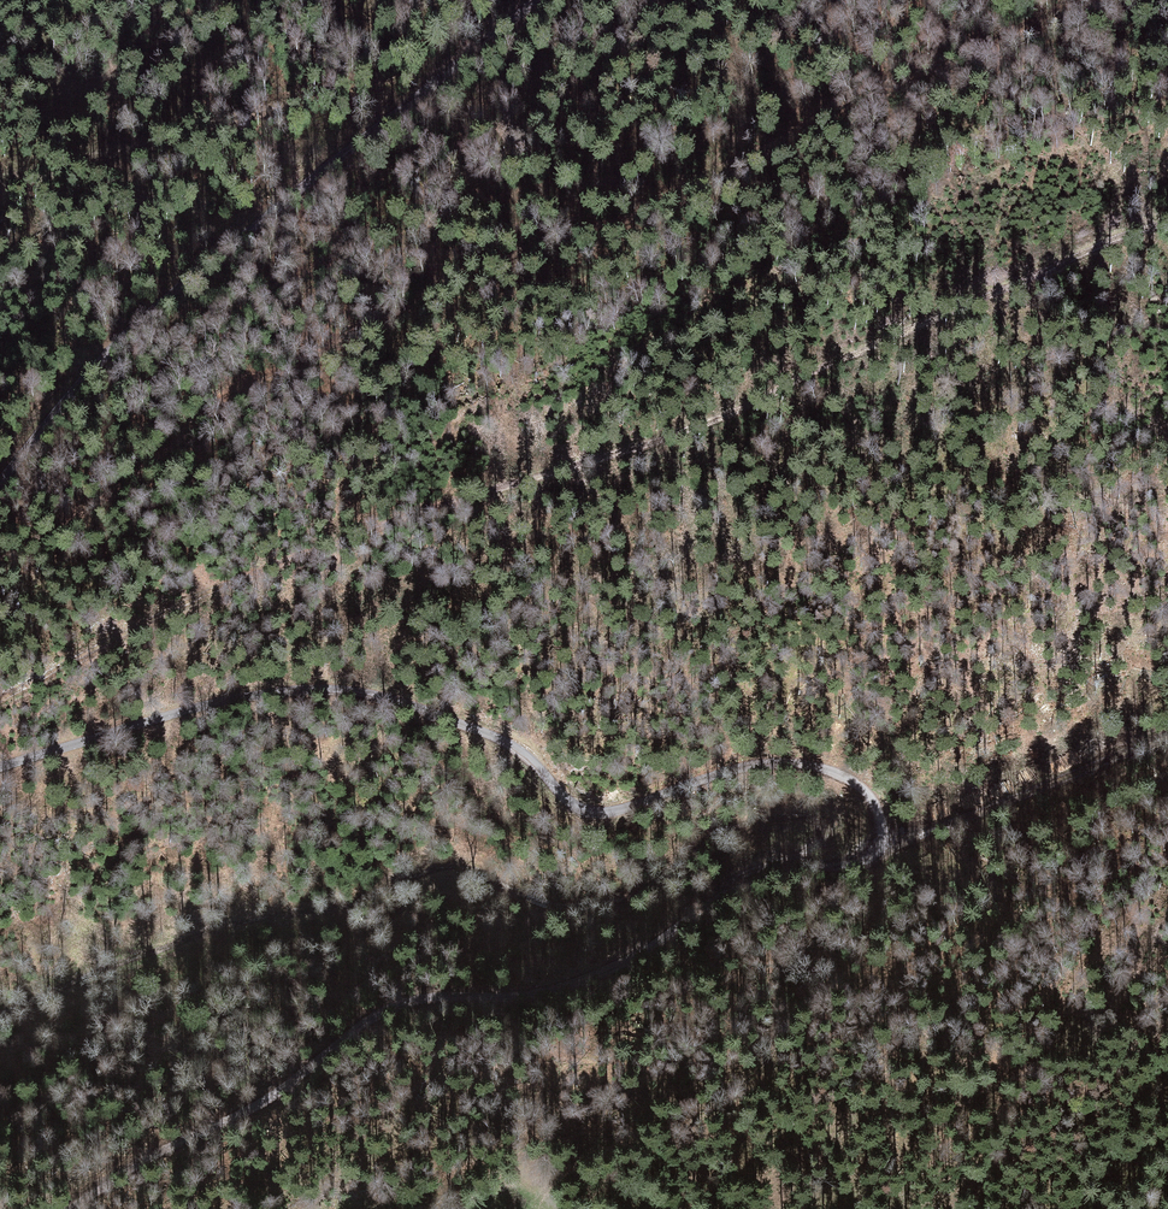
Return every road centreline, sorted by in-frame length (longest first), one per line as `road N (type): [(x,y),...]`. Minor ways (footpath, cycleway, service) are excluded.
road 1 (unclassified): [(0,770),(226,701),(327,689),(393,699),(497,737),(586,809),(625,810),(727,770),(780,764),(842,776),(868,793),(877,812),(868,855),(720,895),(629,958),(570,984),(523,994),(418,998),(373,1016),(268,1098),(67,1208)]
road 2 (track): [(0,700),(224,587),(459,498),(714,420),(1167,222)]
road 3 (track): [(0,562),(70,523),(233,401),(476,266),(627,218),(760,155),(838,100),(999,48),(1092,0)]
road 4 (track): [(0,1014),(166,948),(320,907),(350,907),(446,870),(473,871),(548,904),(612,902),(641,892),(739,825),(808,814),(833,825),(822,845),(747,870),(720,895)]
road 5 (unclassified): [(538,0),(136,325),(67,393),(0,484)]
road 6 (track): [(879,832),(997,802),(1167,735)]

